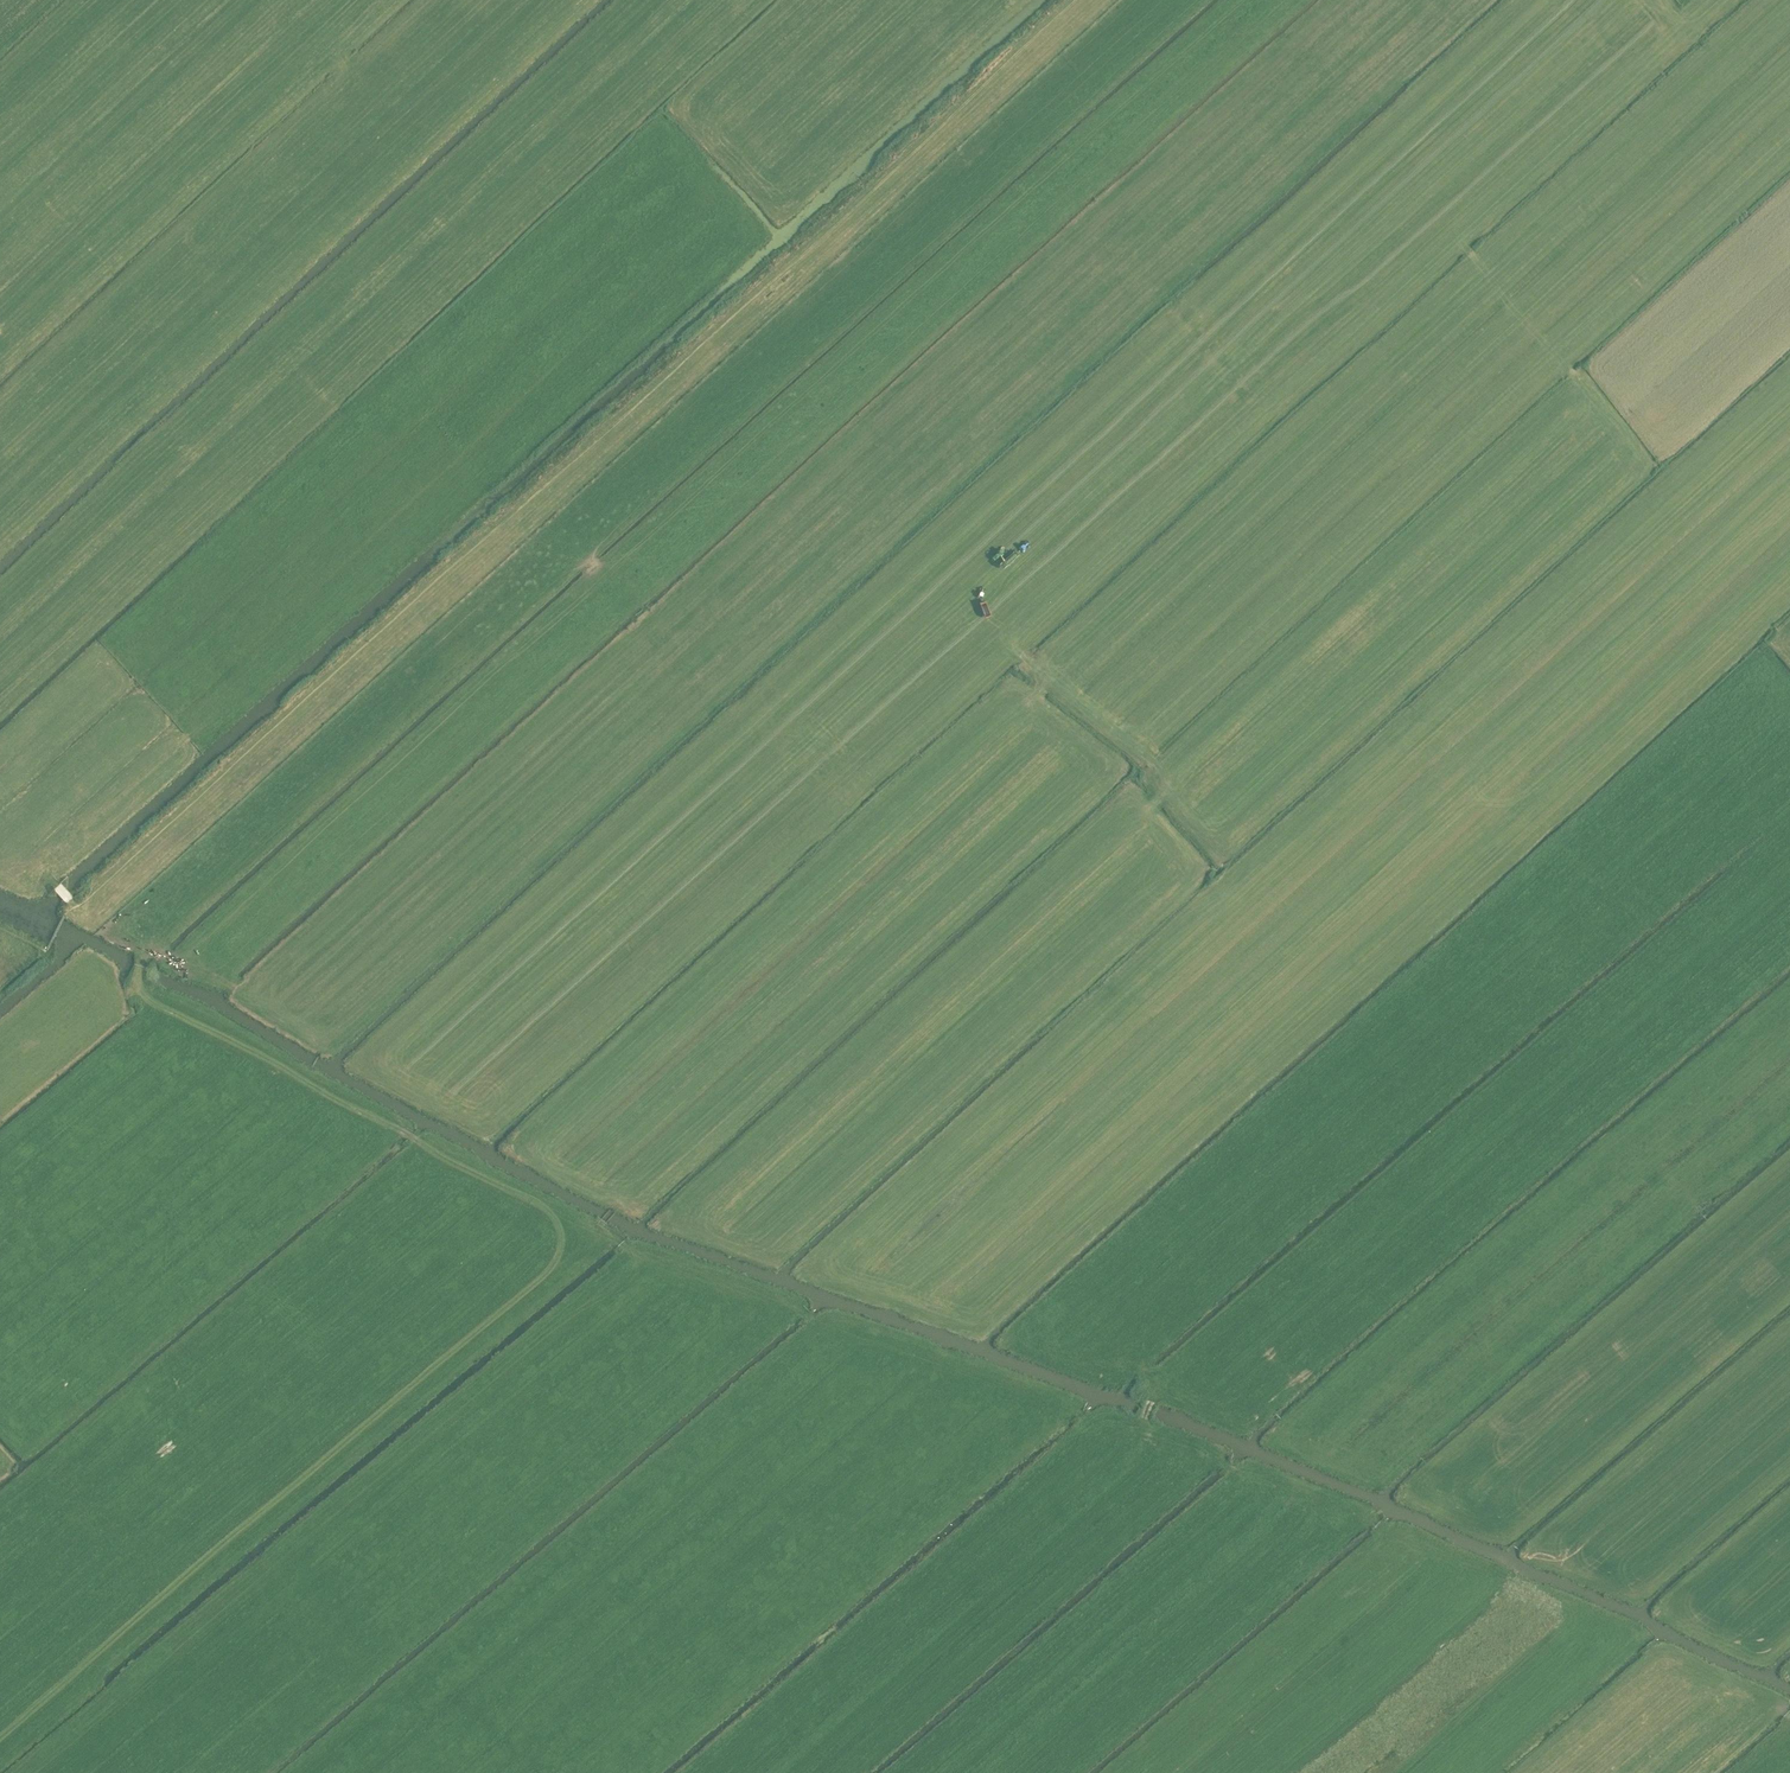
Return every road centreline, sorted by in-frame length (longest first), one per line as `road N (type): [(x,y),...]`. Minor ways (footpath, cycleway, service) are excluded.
road 1 (track): [(0,1735),(533,1286),(551,1258),(550,1230),(533,1205),(155,1003),(139,984),(148,955),(260,988),(1343,0)]
road 2 (track): [(148,955),(145,945),(103,928),(57,888),(47,863),(61,847)]

